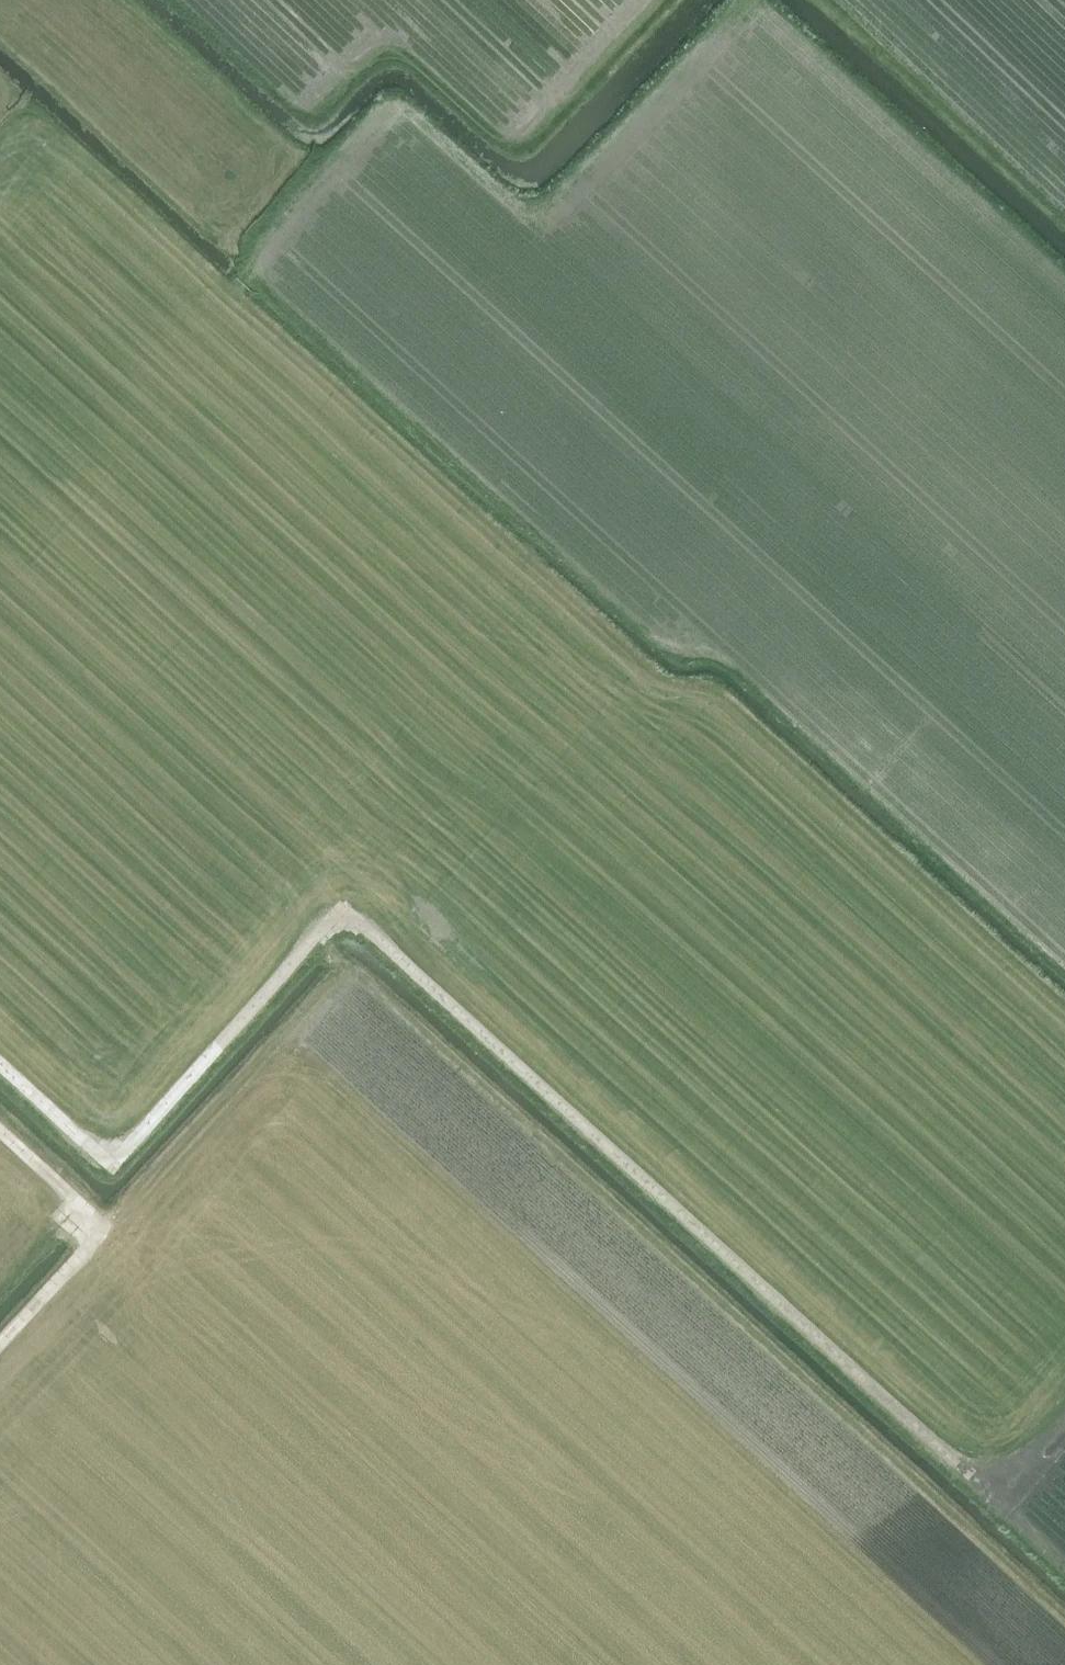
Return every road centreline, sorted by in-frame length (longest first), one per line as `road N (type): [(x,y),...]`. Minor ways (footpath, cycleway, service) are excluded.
road 1 (track): [(1064,1403),(971,1483),(355,912),(330,913),(519,559),(544,537)]
road 2 (track): [(330,913),(118,1146),(68,1121),(0,1058)]
road 3 (track): [(0,1338),(99,1224),(0,1132)]

